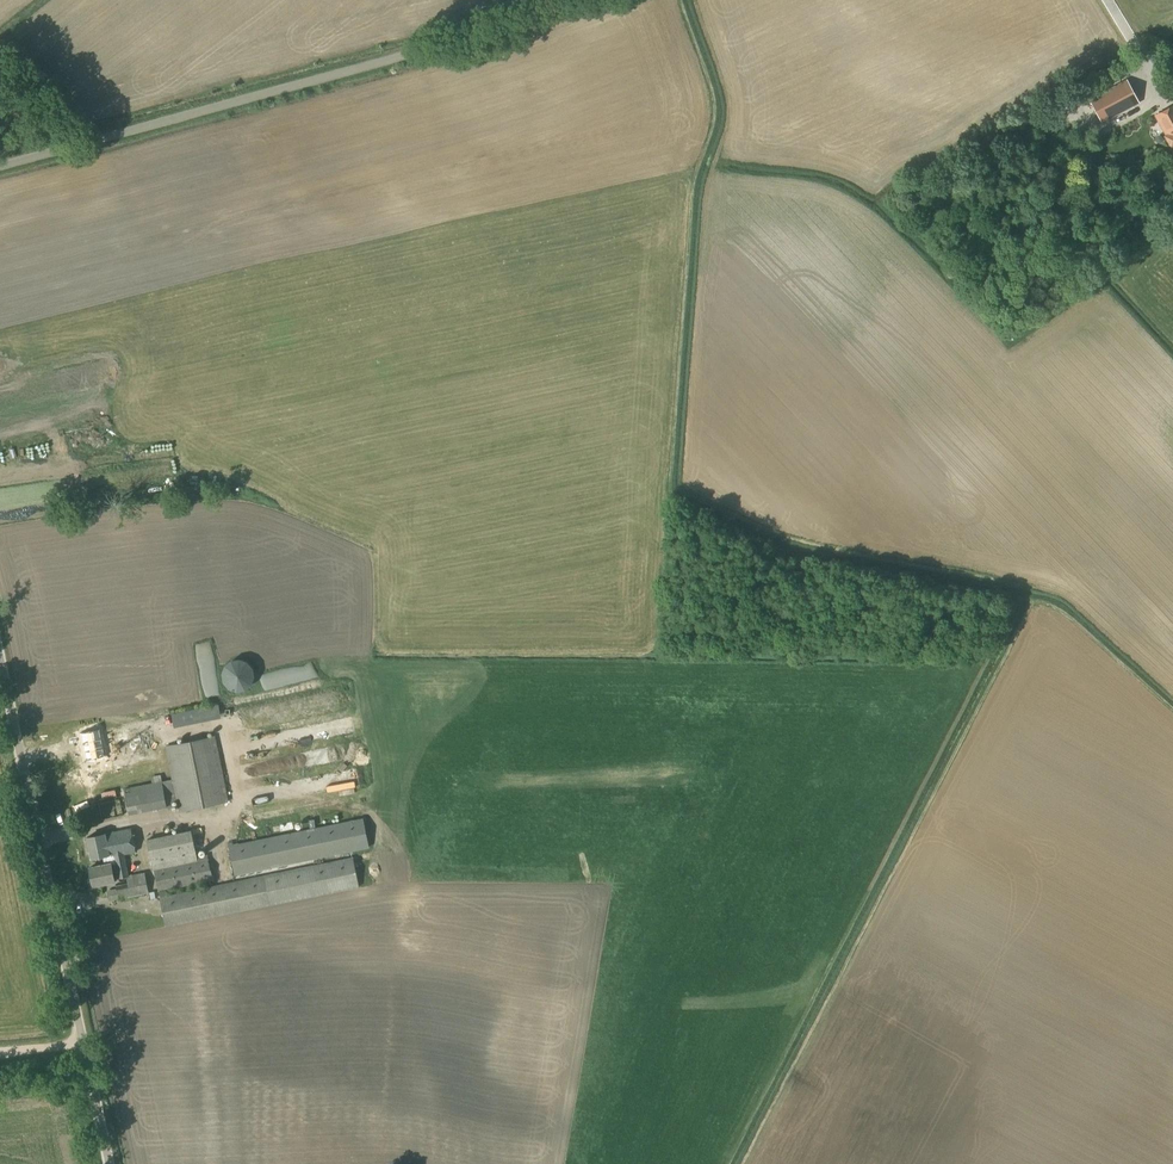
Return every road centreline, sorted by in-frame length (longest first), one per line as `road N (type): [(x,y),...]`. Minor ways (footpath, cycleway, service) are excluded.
road 1 (unclassified): [(0,167),(436,46),(570,0)]
road 2 (unclassified): [(112,1163),(0,641)]

